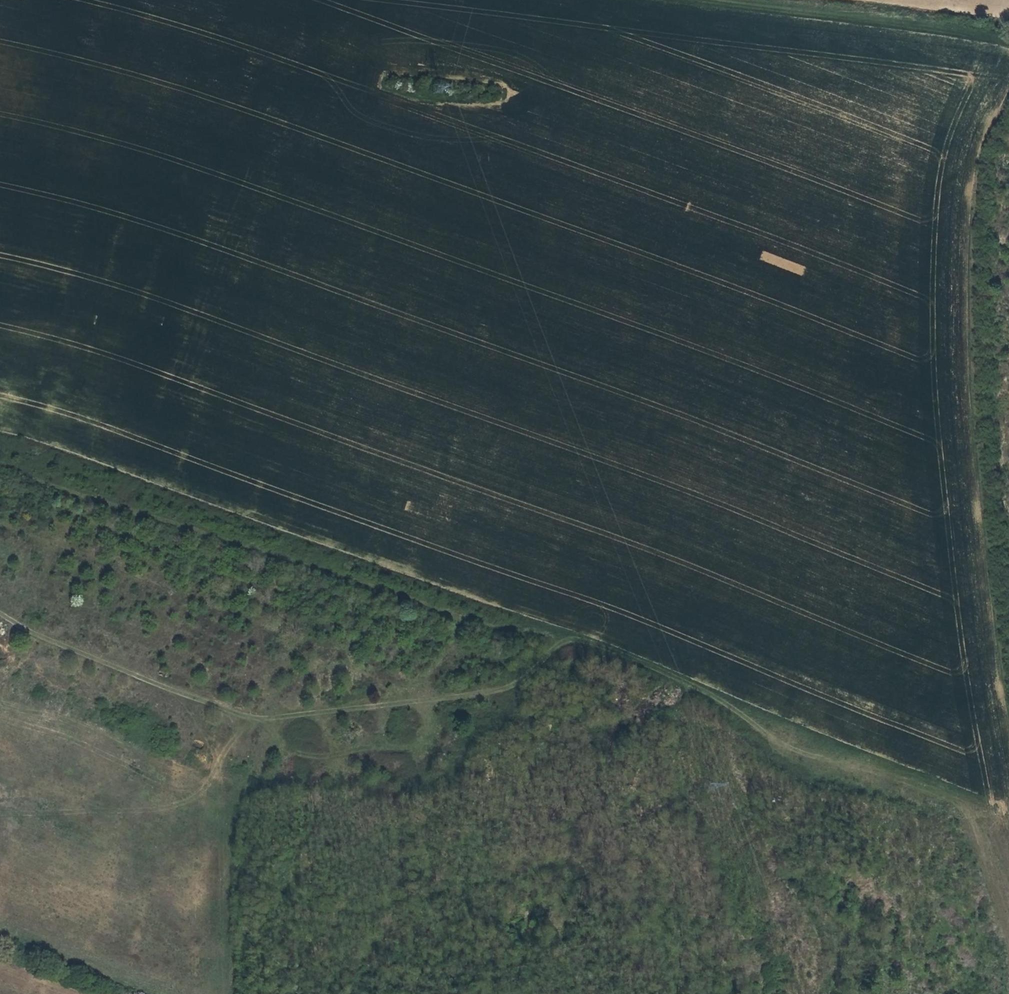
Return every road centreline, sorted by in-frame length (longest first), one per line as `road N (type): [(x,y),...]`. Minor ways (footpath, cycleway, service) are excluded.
road 1 (track): [(0,613),(139,678),(258,719),(494,695),(546,668)]

